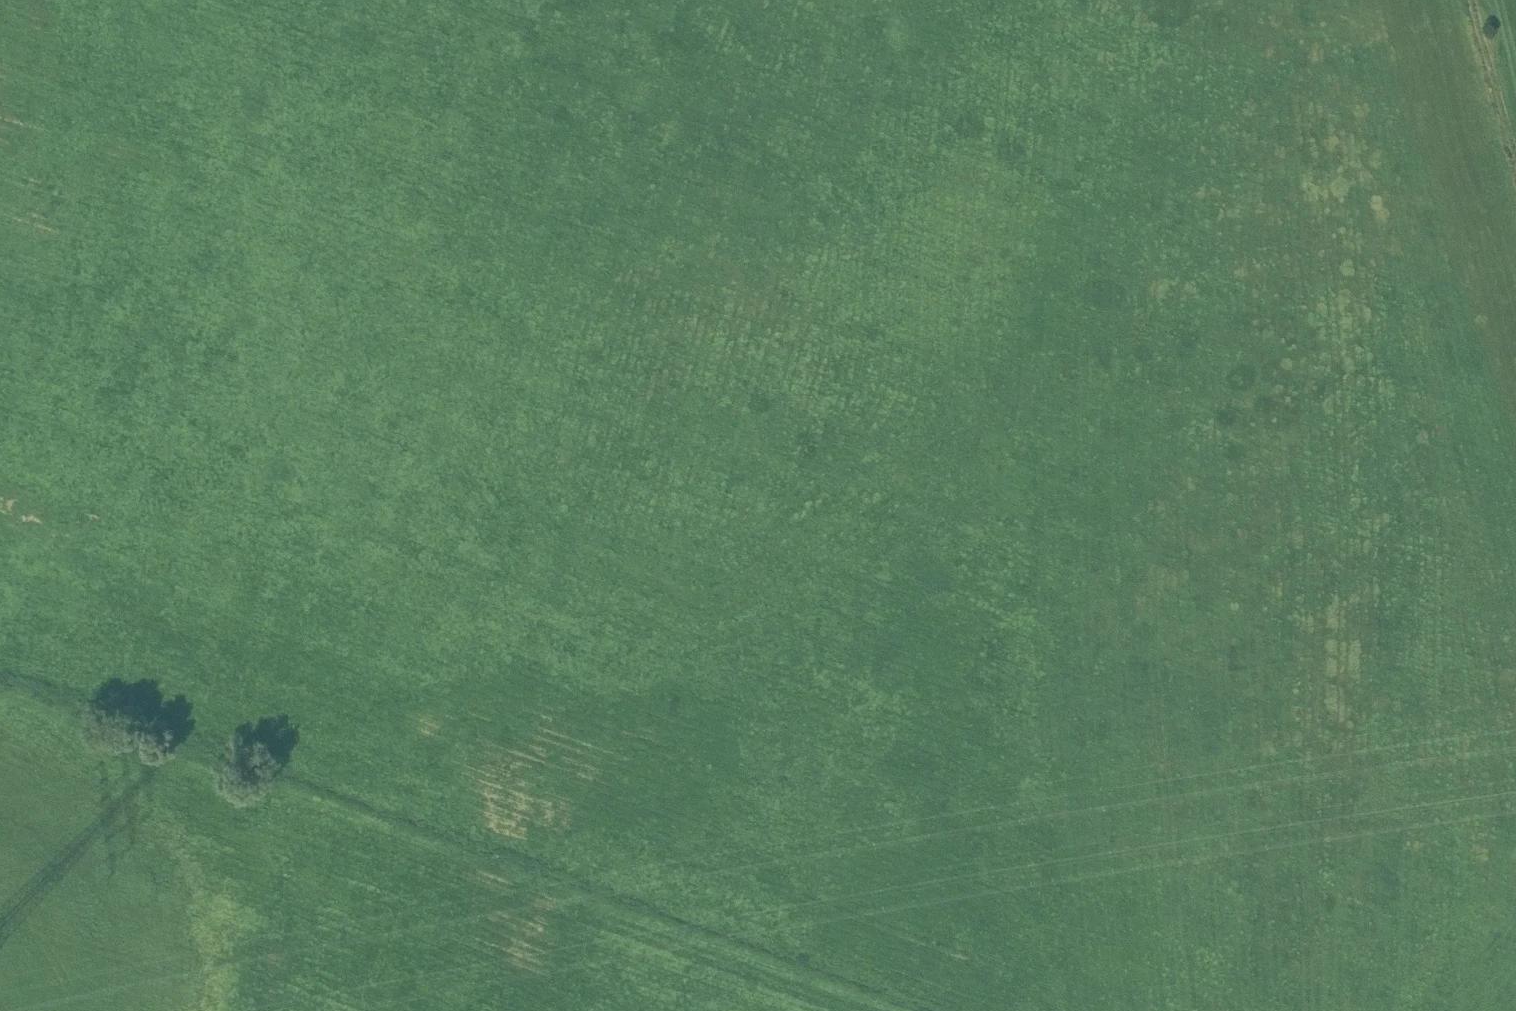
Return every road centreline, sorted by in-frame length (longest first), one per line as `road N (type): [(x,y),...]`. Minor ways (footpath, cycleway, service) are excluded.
road 1 (track): [(1515,159),(1473,0)]

